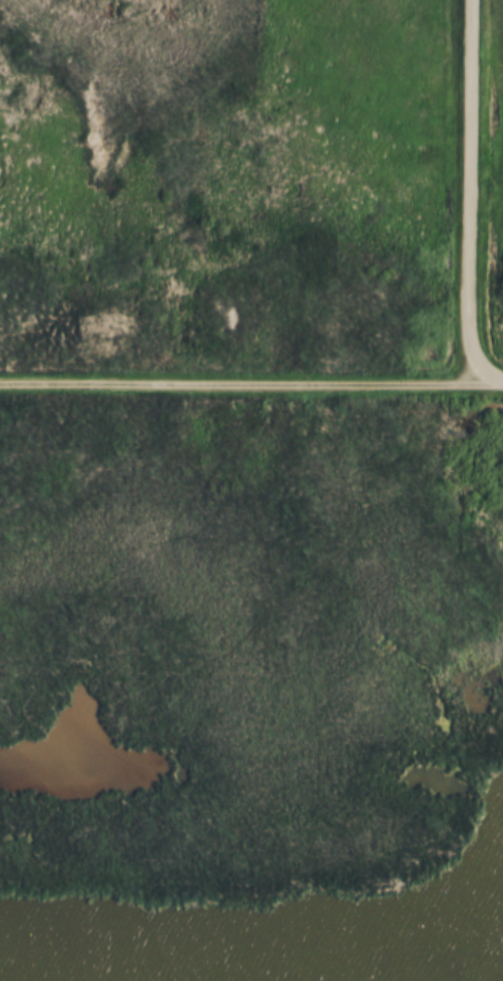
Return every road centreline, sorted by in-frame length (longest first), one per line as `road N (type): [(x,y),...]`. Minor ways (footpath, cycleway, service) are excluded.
road 1 (track): [(473,385),(0,384)]
road 2 (residential): [(469,0),(473,385)]

